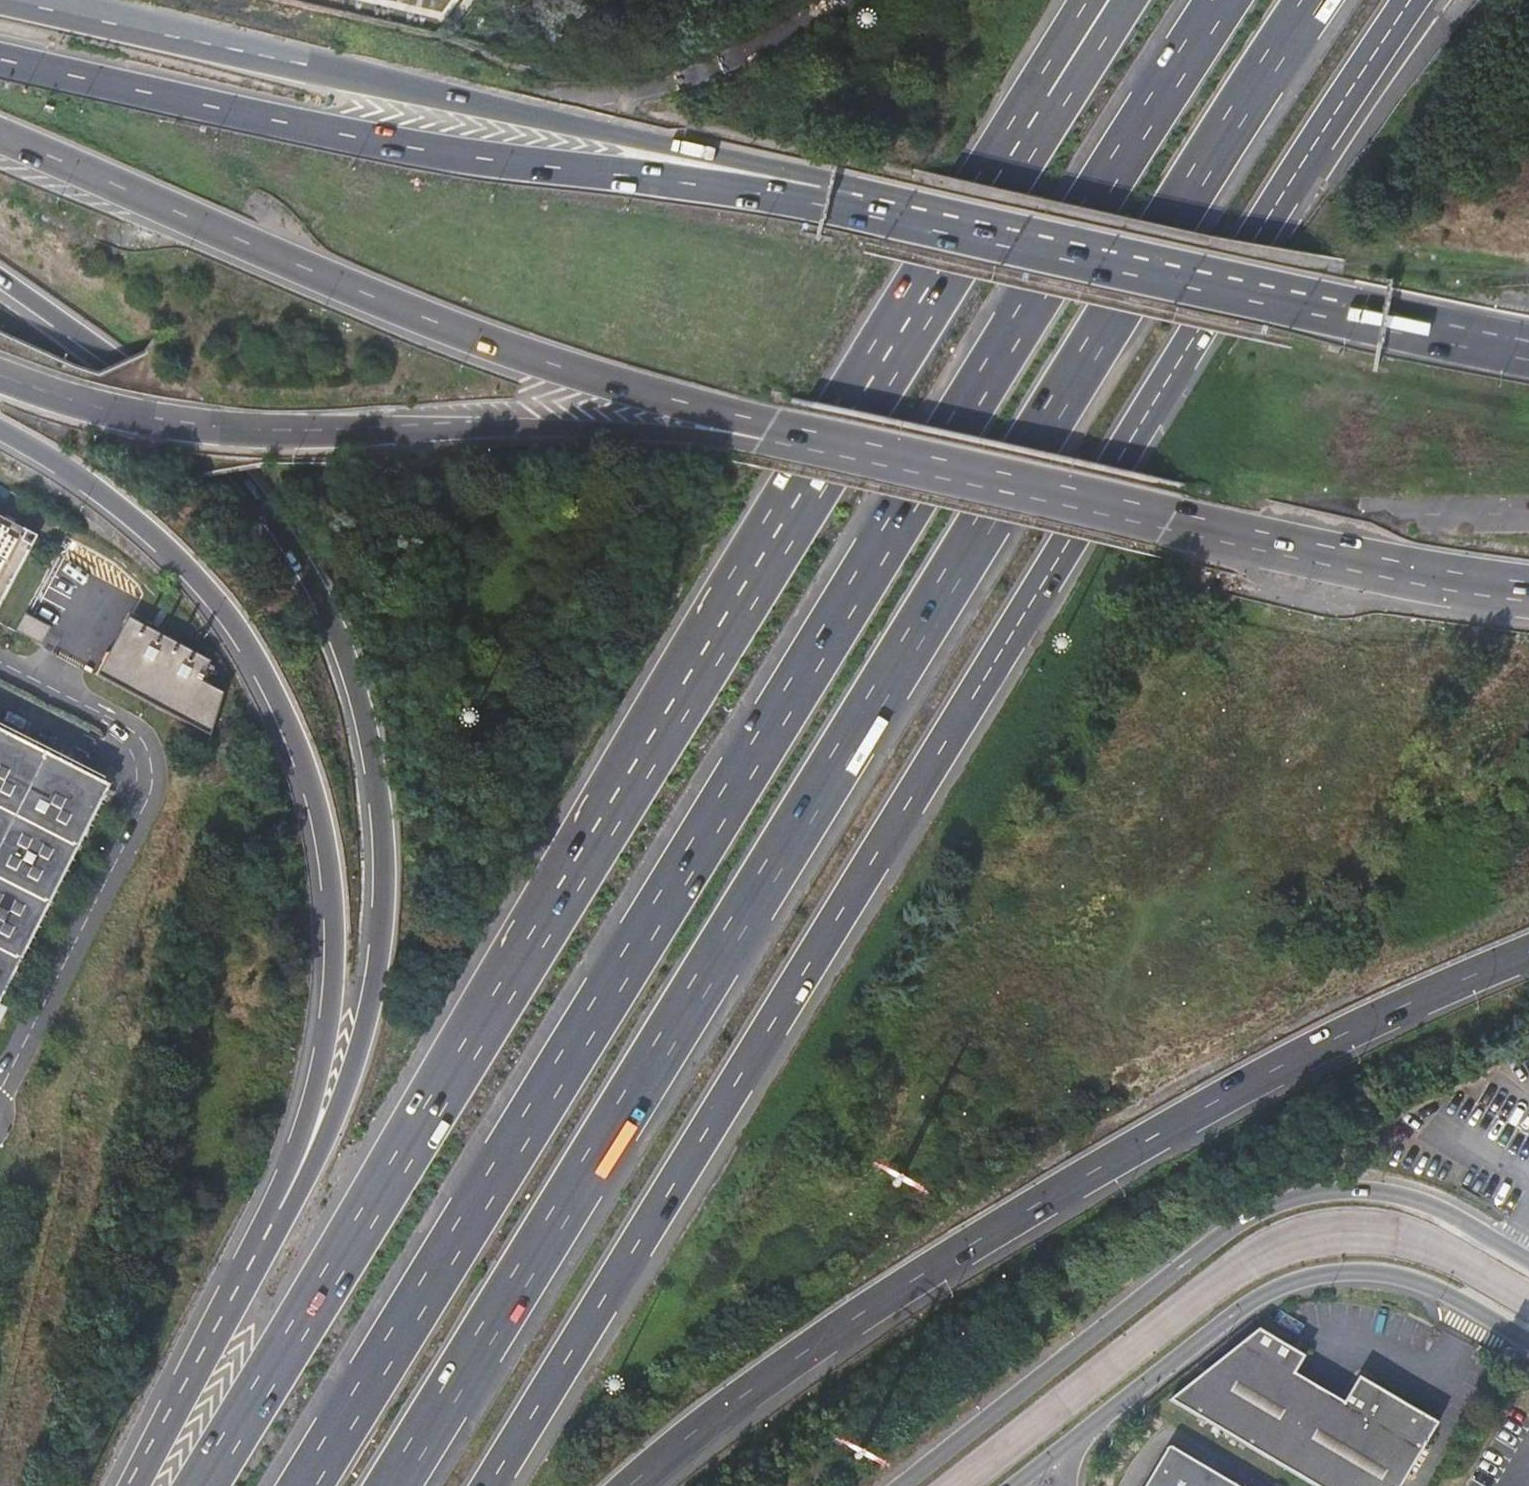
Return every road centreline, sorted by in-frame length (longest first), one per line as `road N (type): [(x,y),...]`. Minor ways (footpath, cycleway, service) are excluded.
road 1 (motorway): [(488,1485),(1412,0)]
road 2 (motorway): [(393,1485),(1313,0)]
road 3 (motorway): [(1224,0),(305,1485)]
road 4 (motorway): [(939,286),(202,1485)]
road 5 (motorway): [(0,282),(110,360),(231,470),(290,549),(332,624),(360,706),(383,863),(370,1005),(333,1122),(266,1251)]
road 6 (motorway): [(630,1485),(845,1323),(1215,1101),(1528,954)]
road 7 (motorway): [(0,431),(133,519),(217,602),(260,665),(316,793),(329,864),(331,1000),(307,1114),(265,1215),(266,1251)]
road 8 (motorway): [(817,196),(470,161),(0,57)]
road 9 (trunk): [(0,138),(385,304),(766,433)]
road 10 (trunk): [(817,196),(738,163),(28,0)]
road 11 (trunk): [(766,433),(1528,594)]
road 12 (trunk): [(0,376),(110,411),(217,428),(766,433)]
road 13 (tertiary): [(1528,1260),(1449,1213),(1401,1195),(1356,1191),(1263,1211),(1221,1236),(902,1485)]
road 14 (track): [(245,799),(173,1162),(11,1485)]
road 15 (motorway): [(1528,348),(817,196)]
road 16 (tertiary): [(1088,1433),(1254,1300),(1334,1272),(1423,1280),(1528,1339)]
road 17 (motorway): [(1130,0),(939,286)]
road 18 (motorway): [(1097,0),(939,286)]
road 19 (motorway): [(266,1251),(136,1485)]

